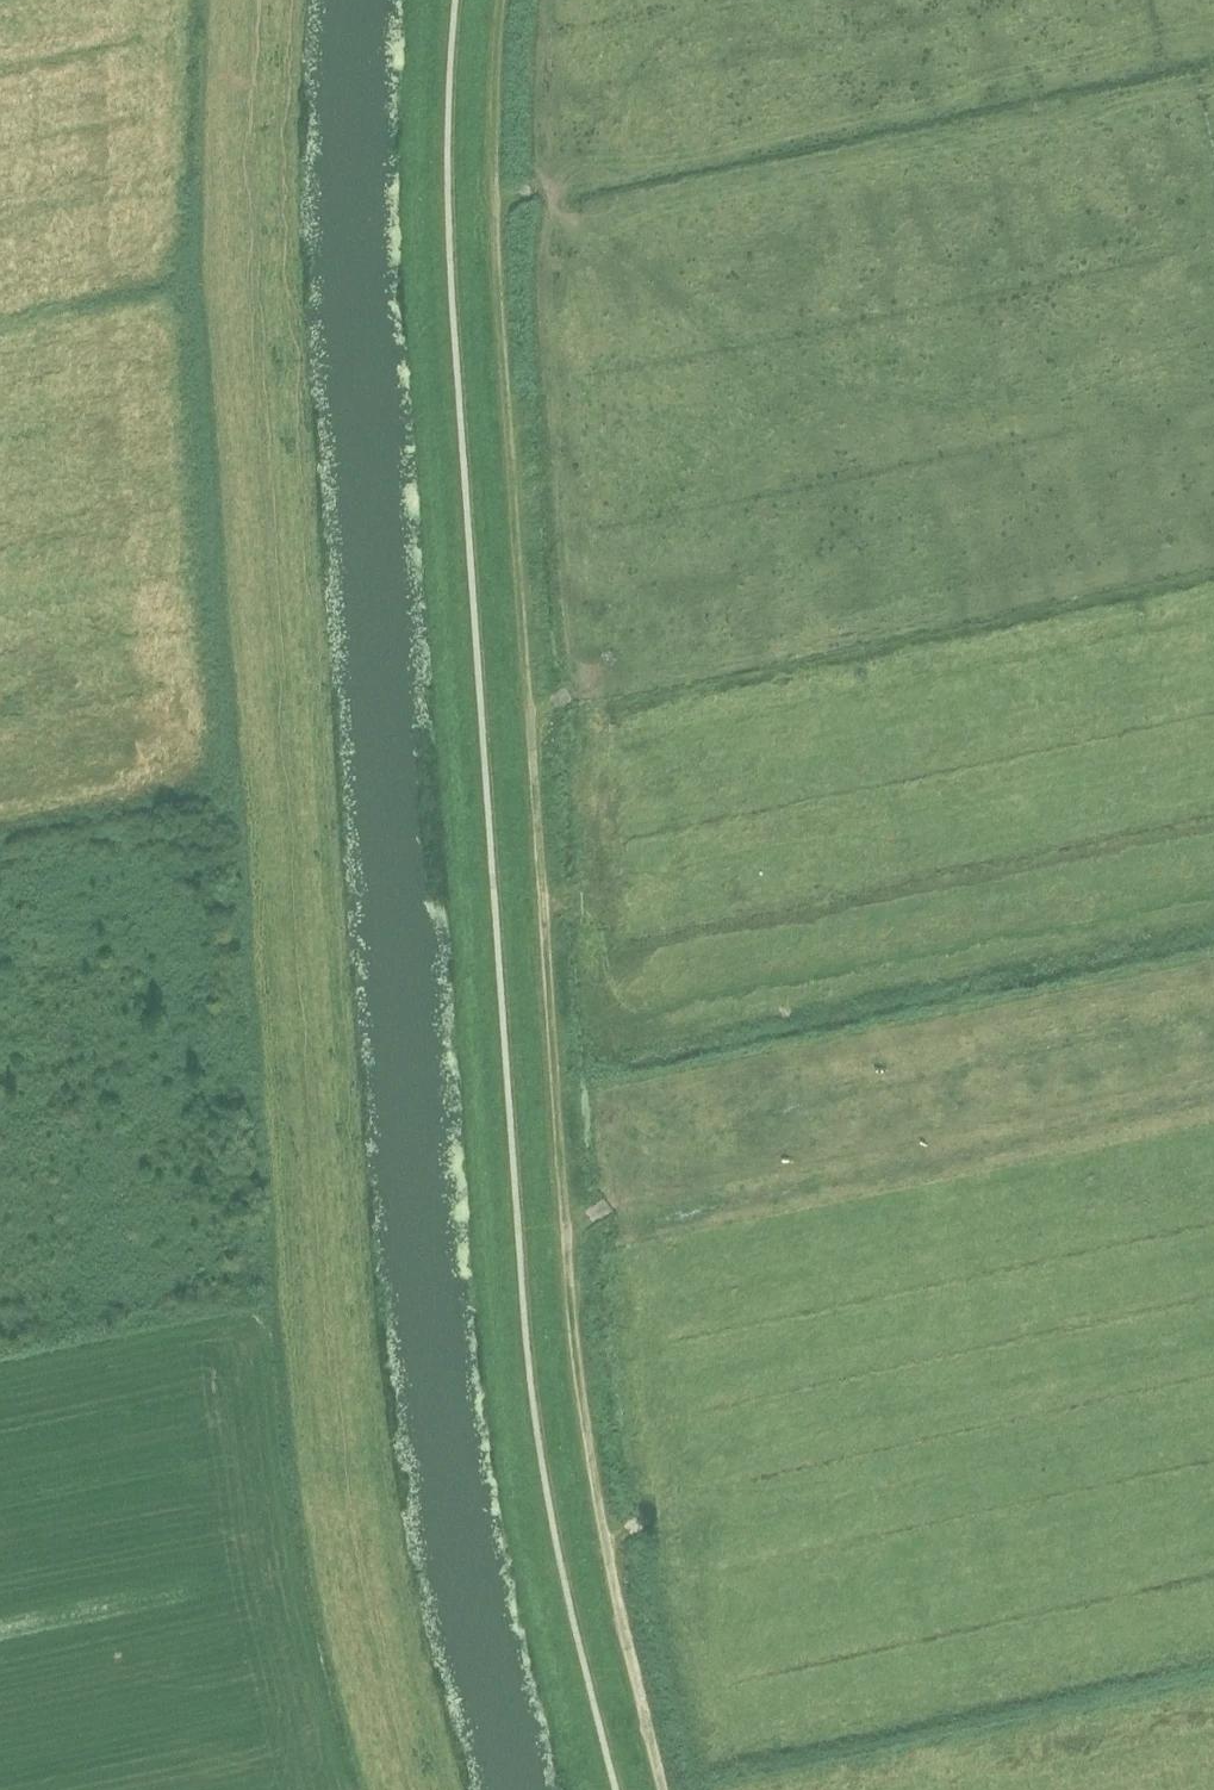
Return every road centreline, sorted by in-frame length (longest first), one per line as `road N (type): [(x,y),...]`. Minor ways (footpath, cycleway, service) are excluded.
road 1 (unclassified): [(669,1789),(609,1549)]

